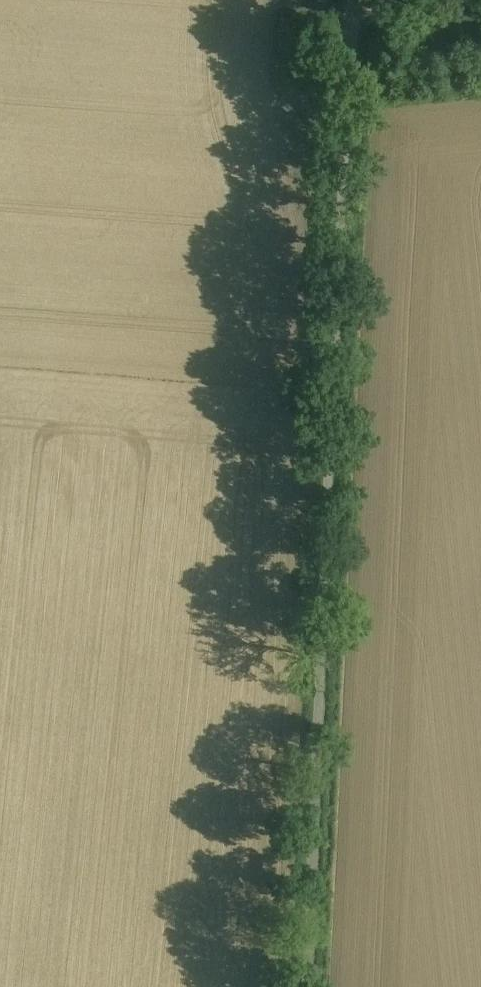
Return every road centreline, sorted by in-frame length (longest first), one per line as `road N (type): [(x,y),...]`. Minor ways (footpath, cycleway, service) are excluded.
road 1 (unclassified): [(355,10),(307,986)]
road 2 (track): [(316,795),(380,798),(388,638),(480,642)]
road 3 (unclassified): [(355,10),(475,0)]

